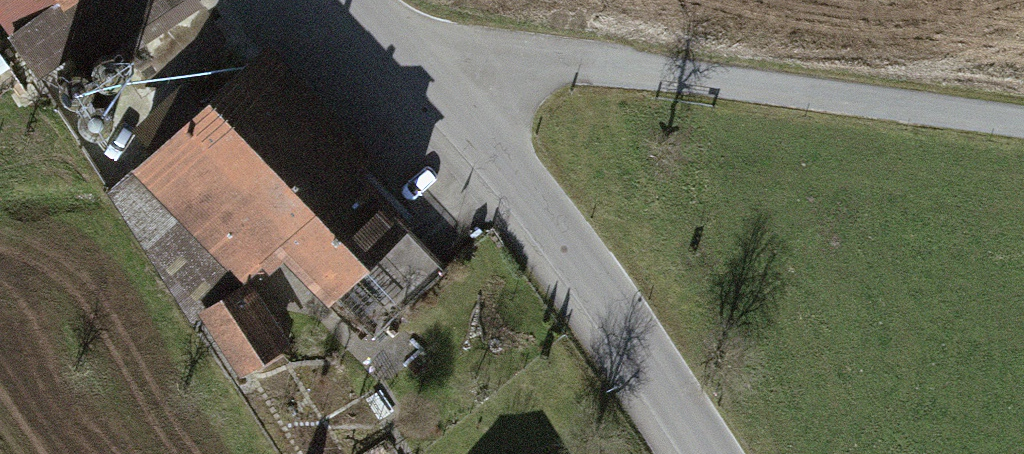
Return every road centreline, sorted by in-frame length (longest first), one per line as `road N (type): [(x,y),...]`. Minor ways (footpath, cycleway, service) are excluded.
road 1 (track): [(1023,117),(355,34)]
road 2 (unclassified): [(324,0),(470,135),(688,453)]

